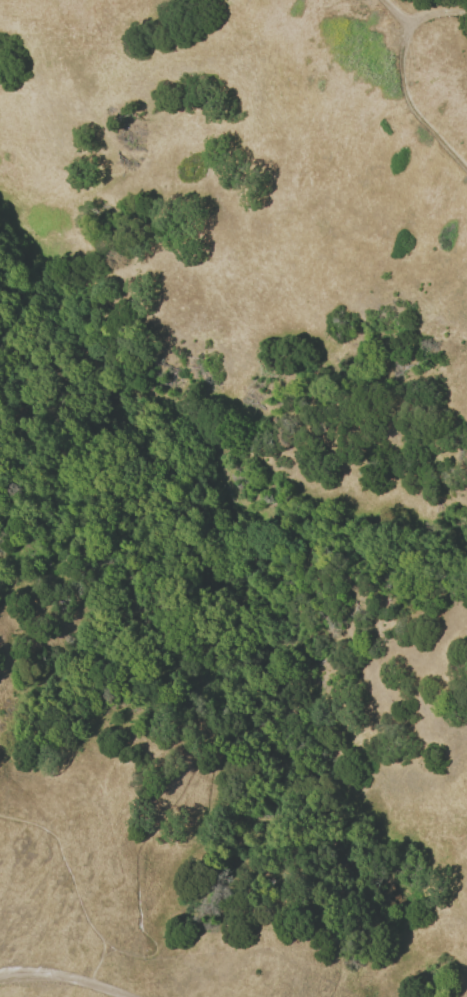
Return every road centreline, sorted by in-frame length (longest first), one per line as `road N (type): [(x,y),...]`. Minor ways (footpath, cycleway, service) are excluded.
road 1 (track): [(0,212),(33,257),(36,329),(49,357),(202,429),(245,544),(262,620),(274,626),(261,627),(273,648),(270,676),(283,683),(306,756),(334,785),(338,801),(223,841),(197,806),(201,756),(184,728),(189,770),(139,867),(139,930),(148,953),(143,960),(118,947),(106,955)]
road 2 (track): [(466,168),(401,91),(397,57),(405,30),(427,12),(466,9)]
road 3 (track): [(120,996),(87,982),(0,972)]

